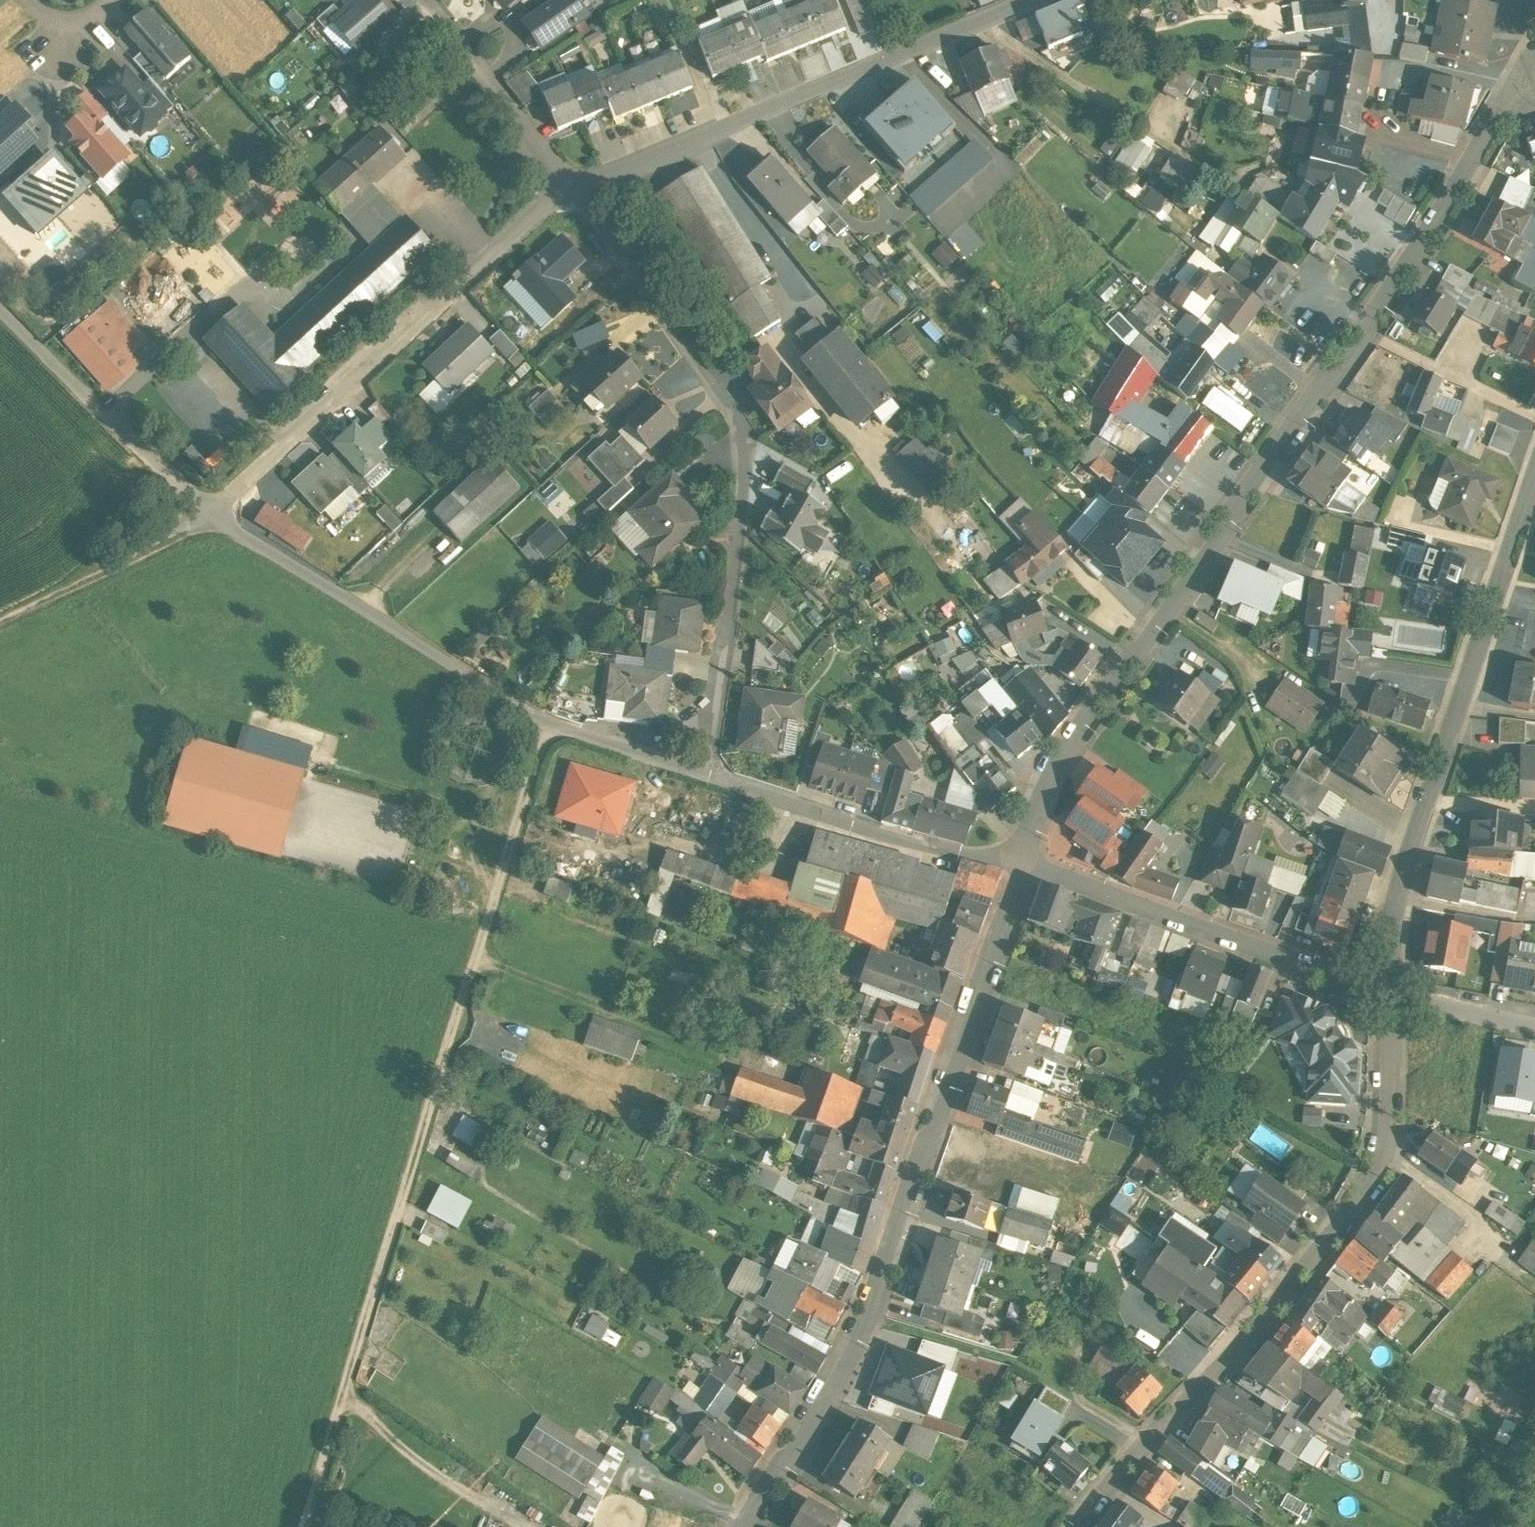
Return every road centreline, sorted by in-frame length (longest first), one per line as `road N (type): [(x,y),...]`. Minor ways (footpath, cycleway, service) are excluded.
road 1 (residential): [(1016,864),(1060,762),(1318,398),(1510,103),(1534,88)]
road 2 (track): [(546,727),(303,1526)]
road 3 (residential): [(743,1526),(850,1357),(942,1115),(1016,864)]
road 4 (residential): [(724,785),(760,458),(746,417),(705,355),(570,188)]
road 5 (residential): [(1386,994),(1392,1067),(1376,1190),(1070,1526)]
road 6 (residential): [(724,785),(546,727),(214,516)]
road 7 (residential): [(1534,483),(1380,949),(1386,994)]
road 8 (residential): [(1037,0),(570,188)]
road 9 (residential): [(570,188),(214,516)]
road 10 (residential): [(1386,994),(1016,864)]
road 11 (residential): [(1016,864),(724,785)]
road 12 (track): [(0,622),(214,516)]
road 13 (residential): [(570,188),(425,0)]
road 14 (residential): [(1534,1023),(1386,994)]

